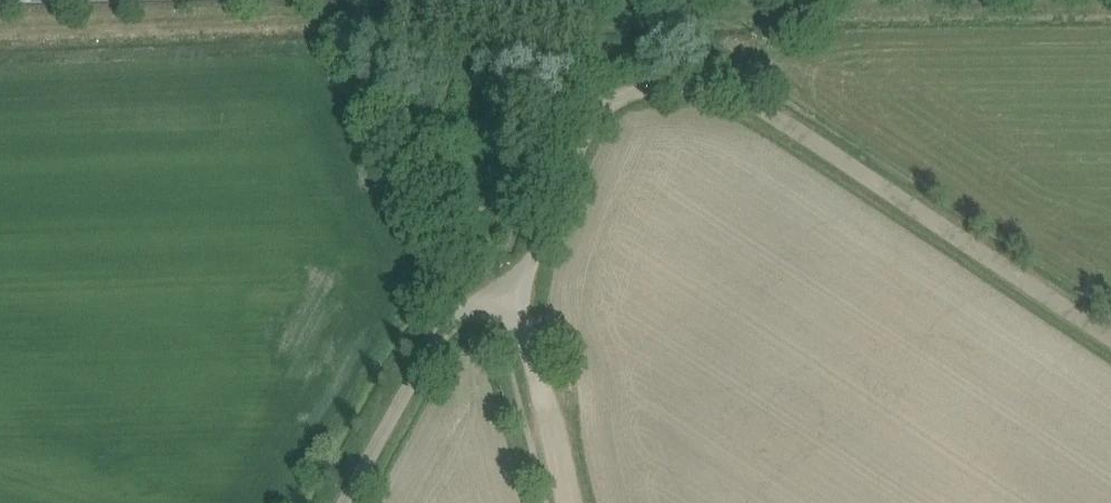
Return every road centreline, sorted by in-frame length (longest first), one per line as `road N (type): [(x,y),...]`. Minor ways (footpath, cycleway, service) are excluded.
road 1 (unclassified): [(503,285),(544,245),(600,109),(654,87),(693,88),(751,101),(1110,340)]
road 2 (unclassified): [(347,502),(441,327),(503,285)]
road 3 (unclassified): [(569,502),(529,332),(503,285)]

